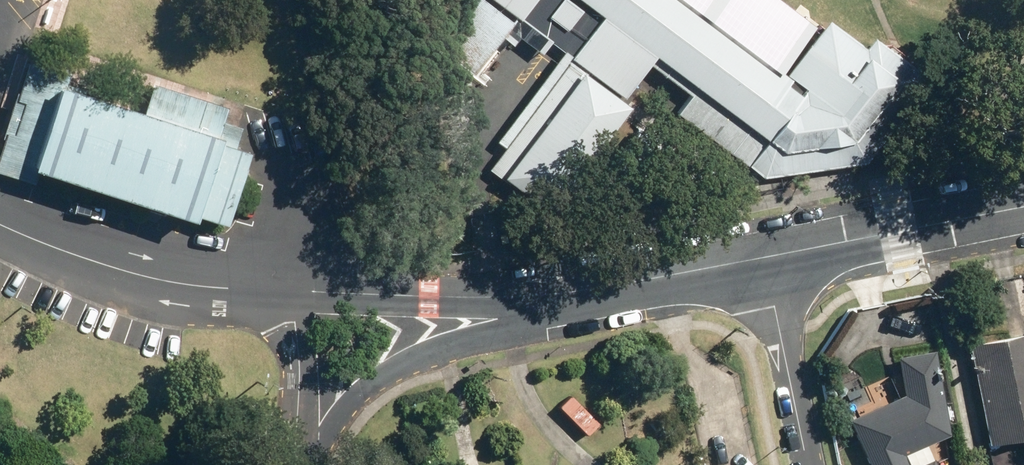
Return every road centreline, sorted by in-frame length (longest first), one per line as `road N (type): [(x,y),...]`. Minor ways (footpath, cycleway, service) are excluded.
road 1 (residential): [(298,464),(302,367),(298,321),(283,291),(476,289),(642,266)]
road 2 (residential): [(642,266),(422,354),(380,378),(303,464)]
road 3 (residential): [(767,258),(1023,207)]
road 4 (residential): [(767,258),(809,464)]
road 5 (residential): [(642,266),(767,258)]

